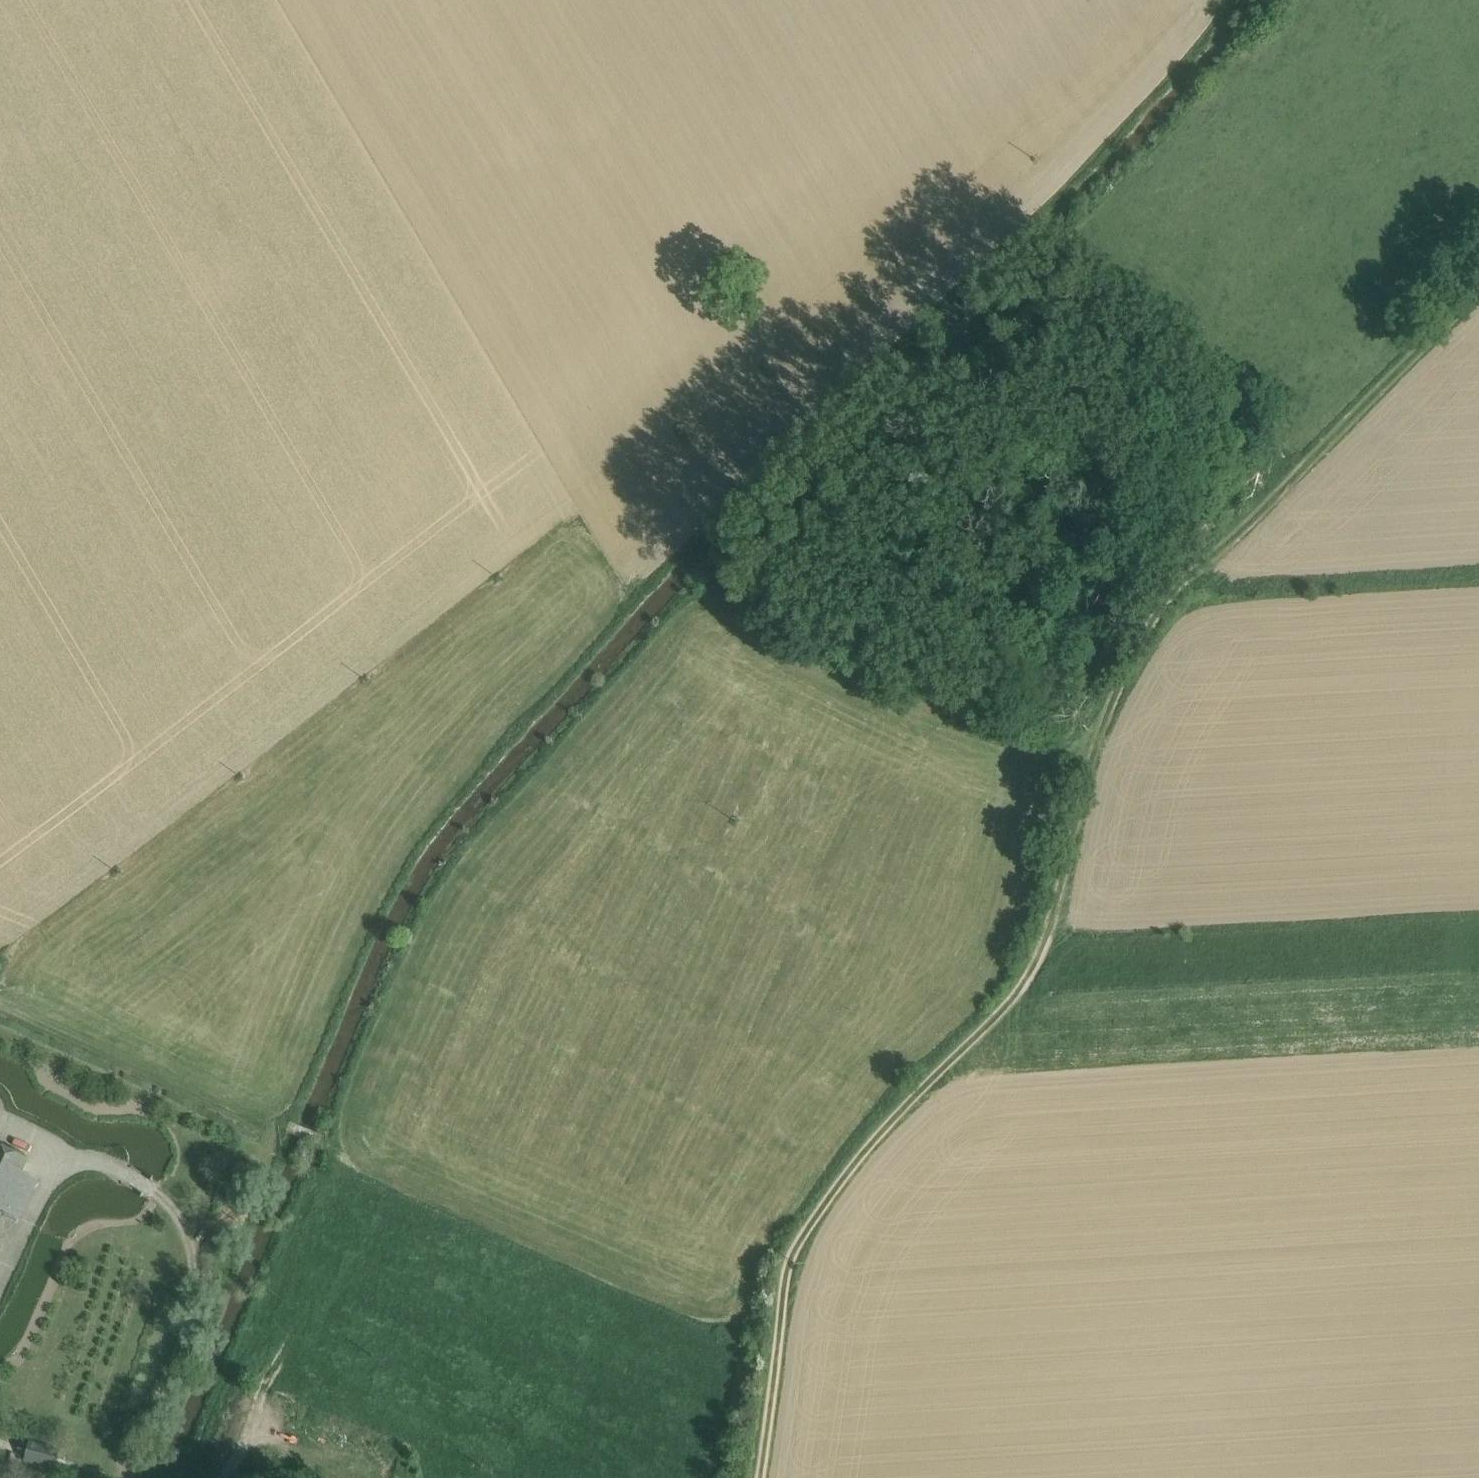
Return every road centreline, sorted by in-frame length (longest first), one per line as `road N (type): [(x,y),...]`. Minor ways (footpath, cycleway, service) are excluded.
road 1 (track): [(767,1477),(801,1257),(841,1191),(949,1066)]
road 2 (track): [(0,998),(348,1153)]

